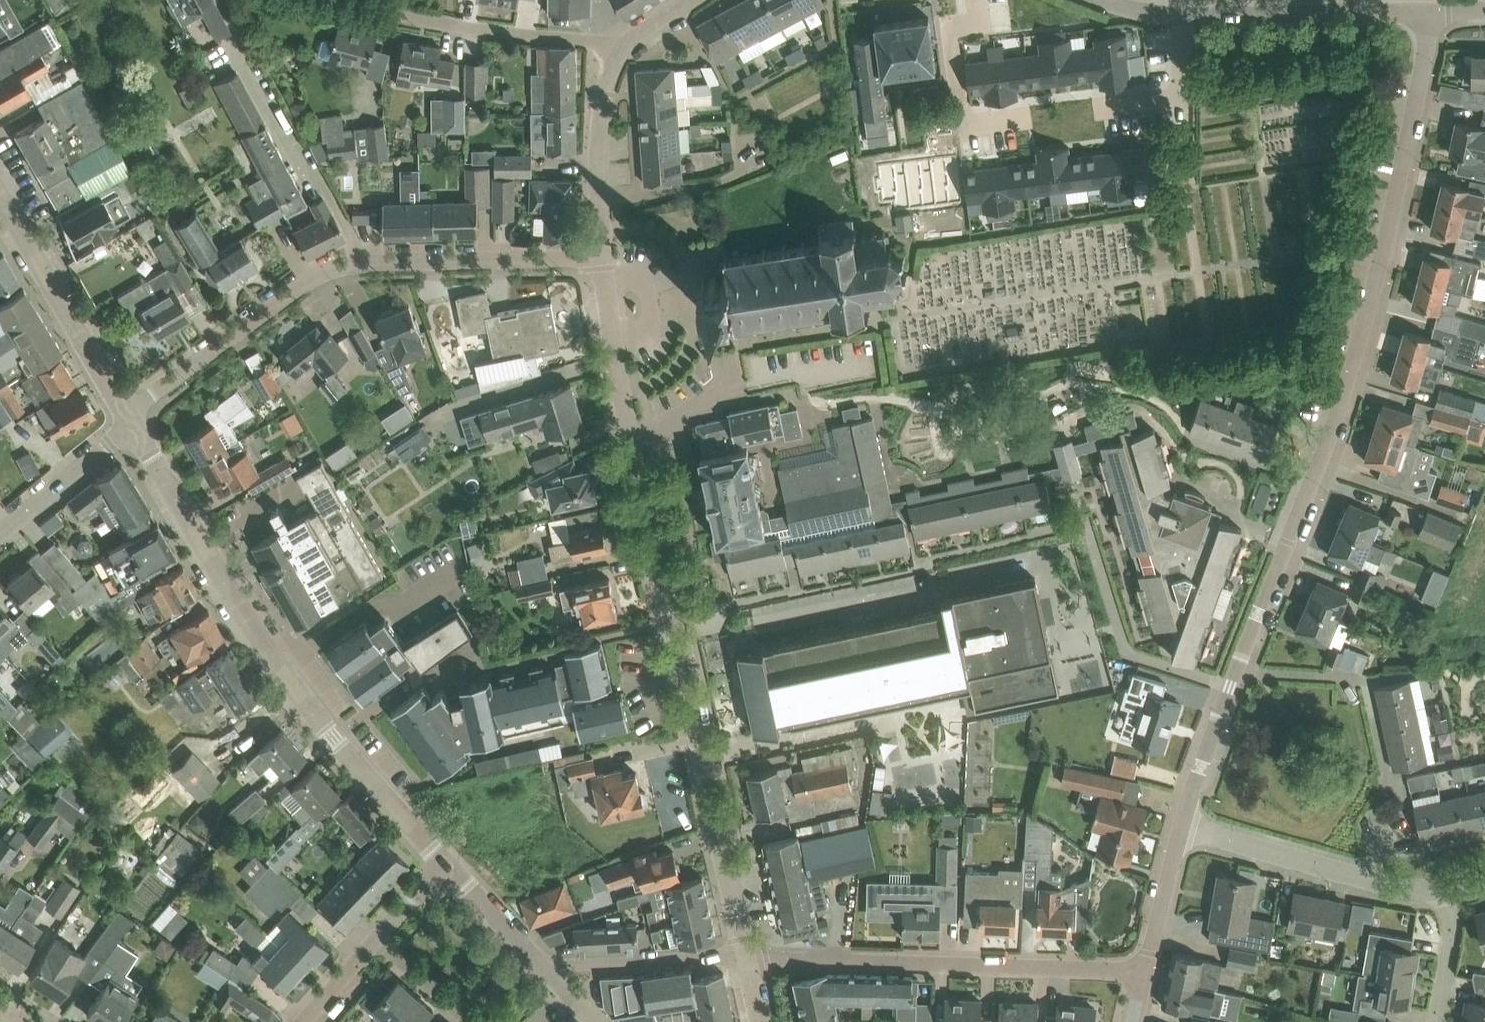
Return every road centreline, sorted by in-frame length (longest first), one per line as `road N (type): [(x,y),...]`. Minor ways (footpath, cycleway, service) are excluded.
road 1 (residential): [(745,958),(625,419),(604,258)]
road 2 (residential): [(1237,672),(1365,330),(1427,11)]
road 3 (tertiary): [(450,869),(331,739),(128,421)]
road 4 (residential): [(128,421),(153,393),(321,273),(376,261),(604,258)]
road 5 (residential): [(745,958),(1146,971)]
road 6 (residential): [(620,55),(585,40),(421,21),(340,0)]
road 7 (residential): [(1183,825),(1379,882),(1447,887)]
road 8 (tertiary): [(128,421),(0,197)]
road 9 (residential): [(1185,16),(1427,11)]
road 10 (residential): [(1386,788),(1366,679),(1237,672)]
road 11 (residential): [(975,0),(979,27),(952,31),(965,128),(1030,119)]
road 12 (residential): [(304,1021),(450,869)]
road 13 (residential): [(604,258),(599,141),(620,55)]
road 14 (residential): [(550,980),(568,968),(745,958)]
road 15 (residential): [(1094,111),(1183,100),(1185,16)]
road 16 (residential): [(0,536),(128,421)]
road 17 (residential): [(1183,825),(1237,672)]
road 18 (residential): [(1146,971),(1183,825)]
road 19 (tertiary): [(550,980),(450,869)]
road 20 (residential): [(1435,1021),(1450,923),(1447,887)]

